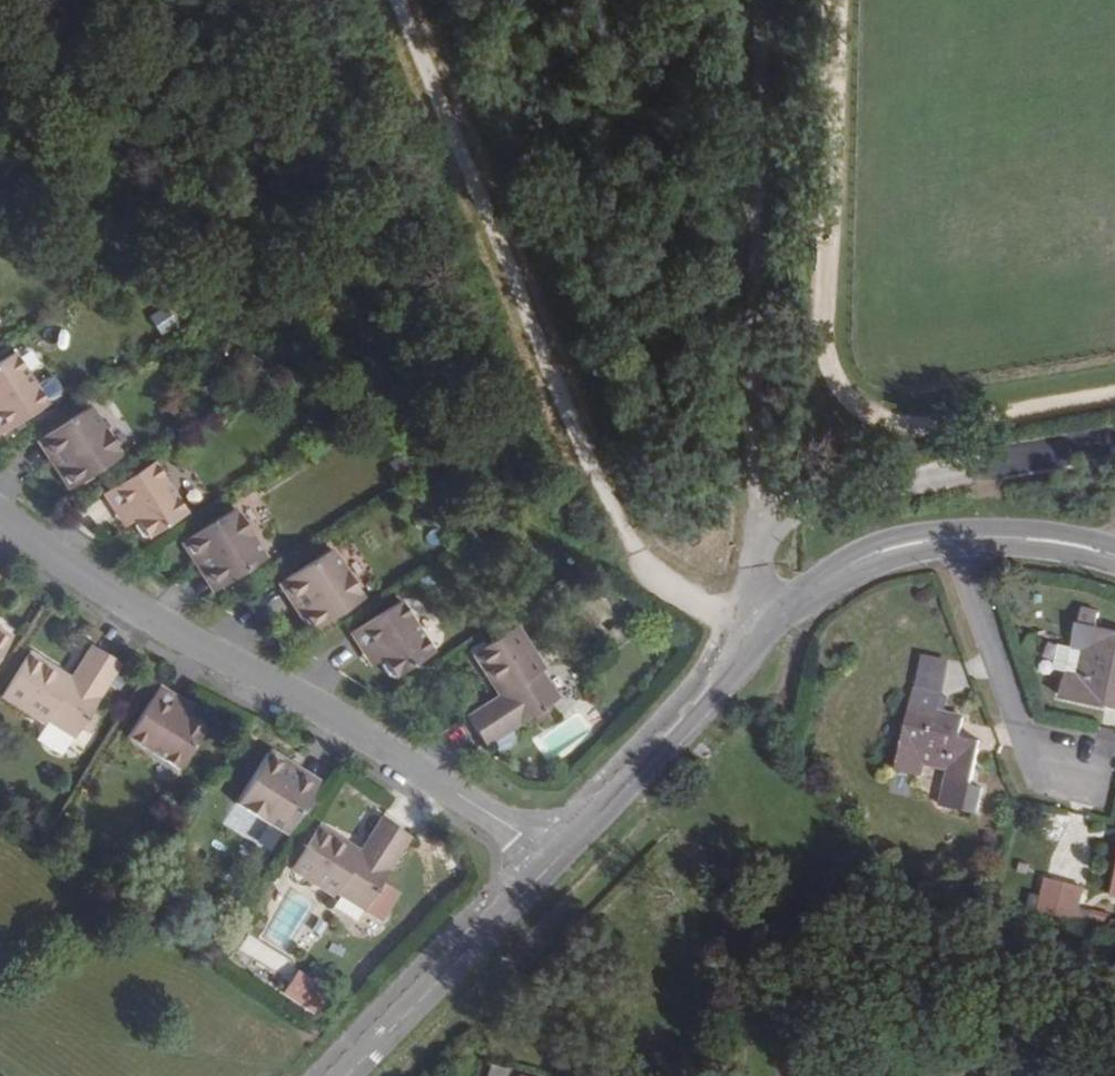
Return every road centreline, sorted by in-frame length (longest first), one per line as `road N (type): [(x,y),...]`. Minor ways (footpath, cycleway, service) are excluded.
road 1 (track): [(752,603),(707,604),(668,588),(636,560),(397,0)]
road 2 (track): [(1114,403),(949,432),(865,419),(826,371),(832,0)]
road 3 (residential): [(0,510),(561,855)]
road 4 (residential): [(1114,447),(810,504),(769,530),(756,551),(752,603),(769,629)]
road 5 (residential): [(339,1075),(561,855)]
road 6 (residential): [(561,855),(769,629)]
road 7 (residential): [(1064,771),(1017,745),(946,539)]
road 8 (residential): [(769,629),(793,602),(858,560),(946,539)]
road 9 (residential): [(946,539),(1047,538),(1114,556)]

